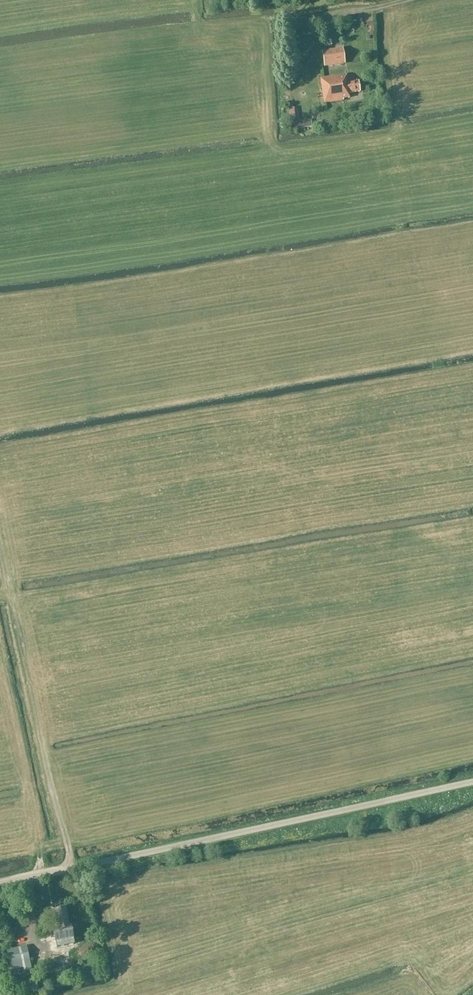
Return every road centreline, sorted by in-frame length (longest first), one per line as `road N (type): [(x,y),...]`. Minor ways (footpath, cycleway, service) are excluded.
road 1 (unclassified): [(0,882),(472,781)]

